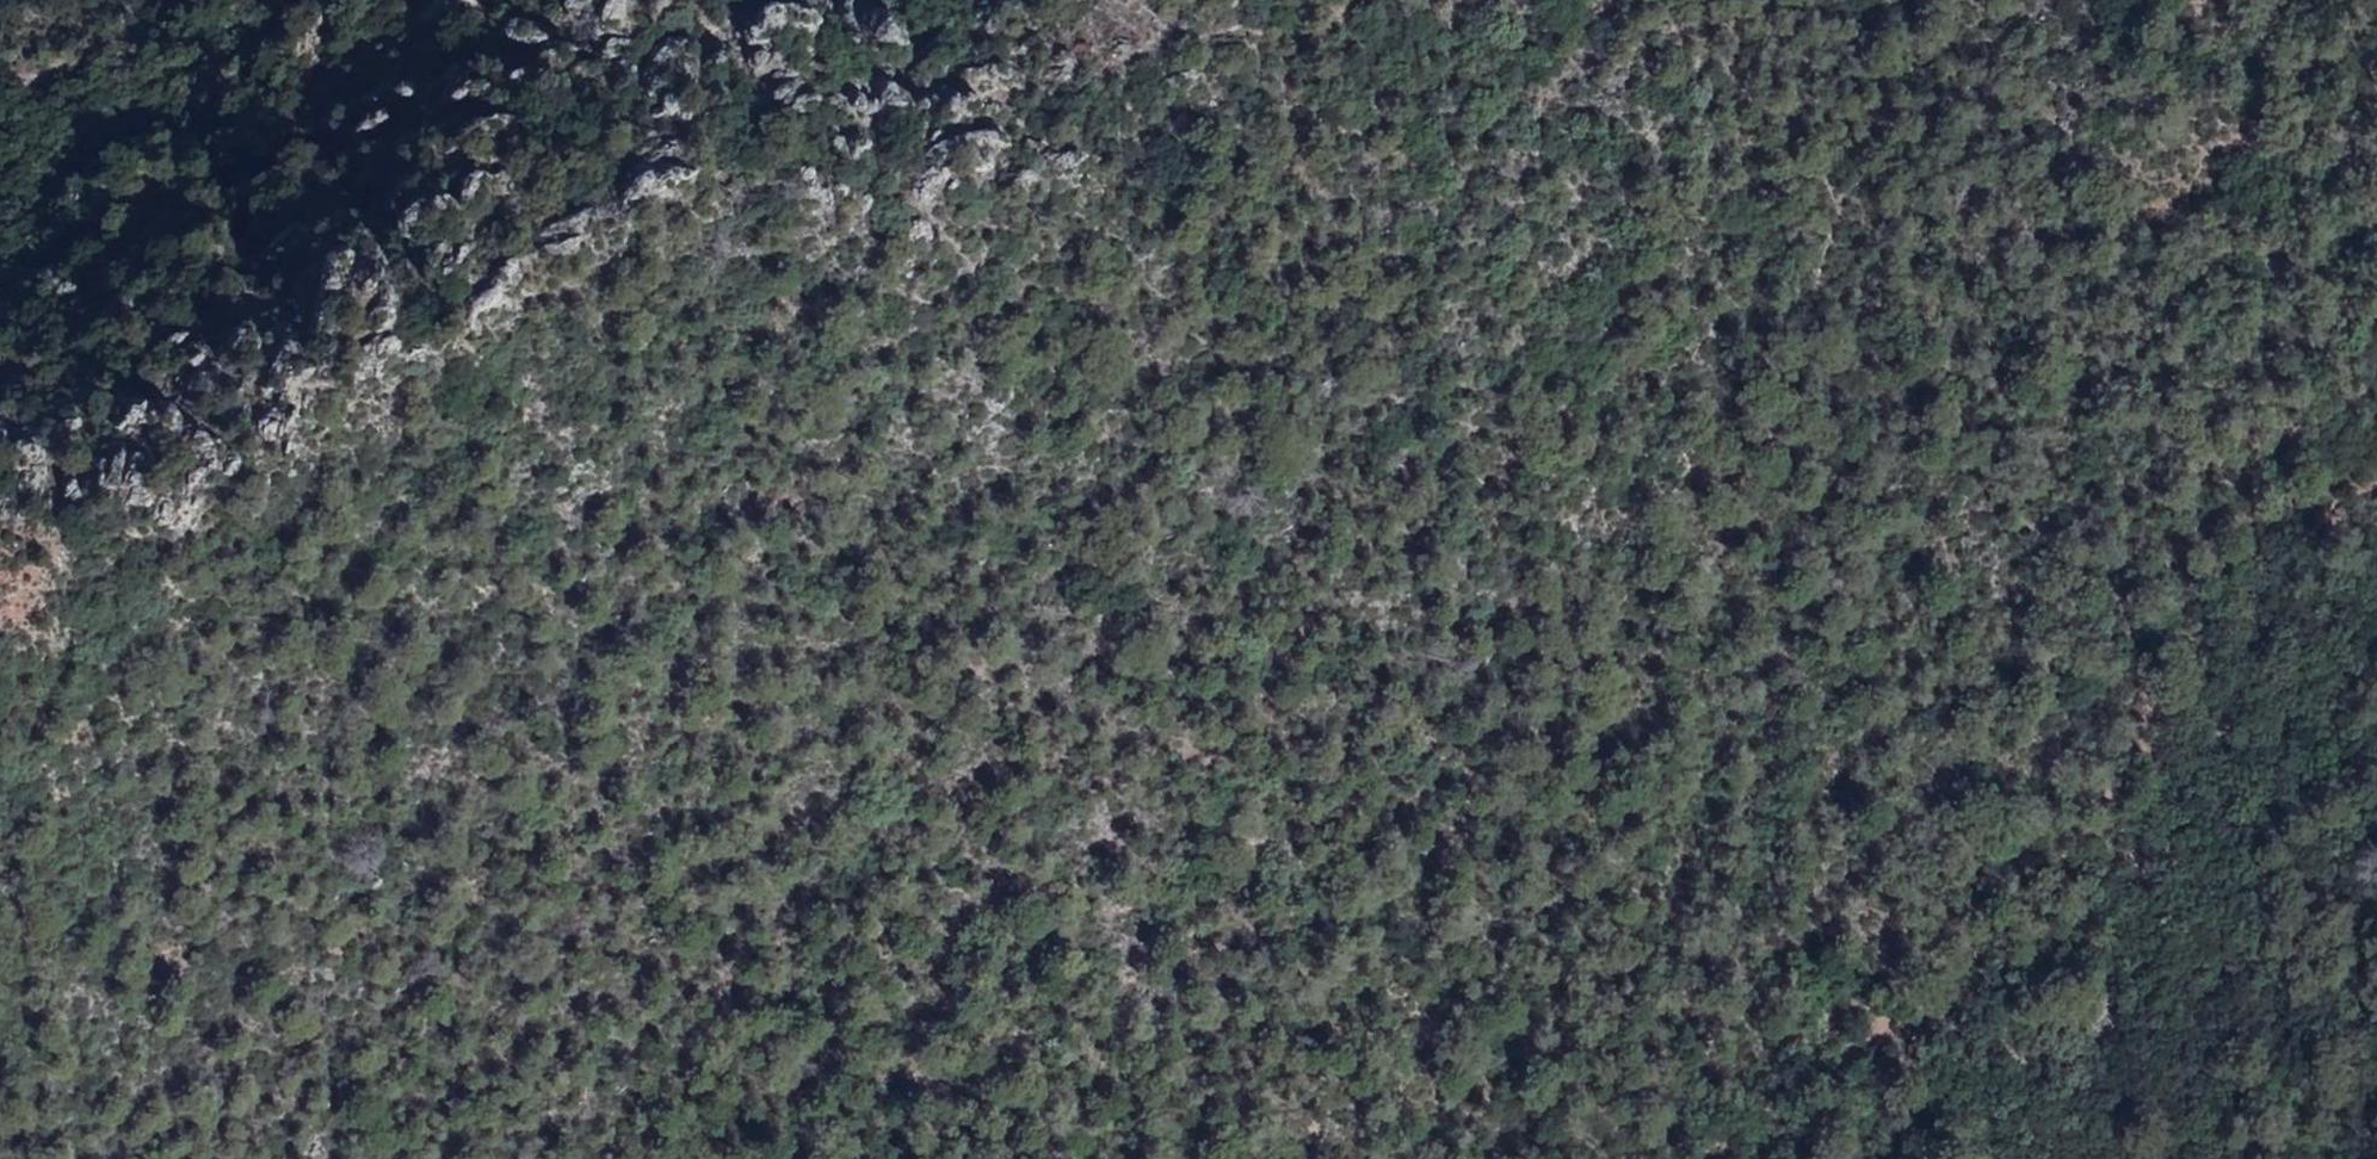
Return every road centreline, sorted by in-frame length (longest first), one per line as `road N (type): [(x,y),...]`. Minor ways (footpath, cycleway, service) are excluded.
road 1 (track): [(2026,885),(1847,1055),(1710,1158)]

